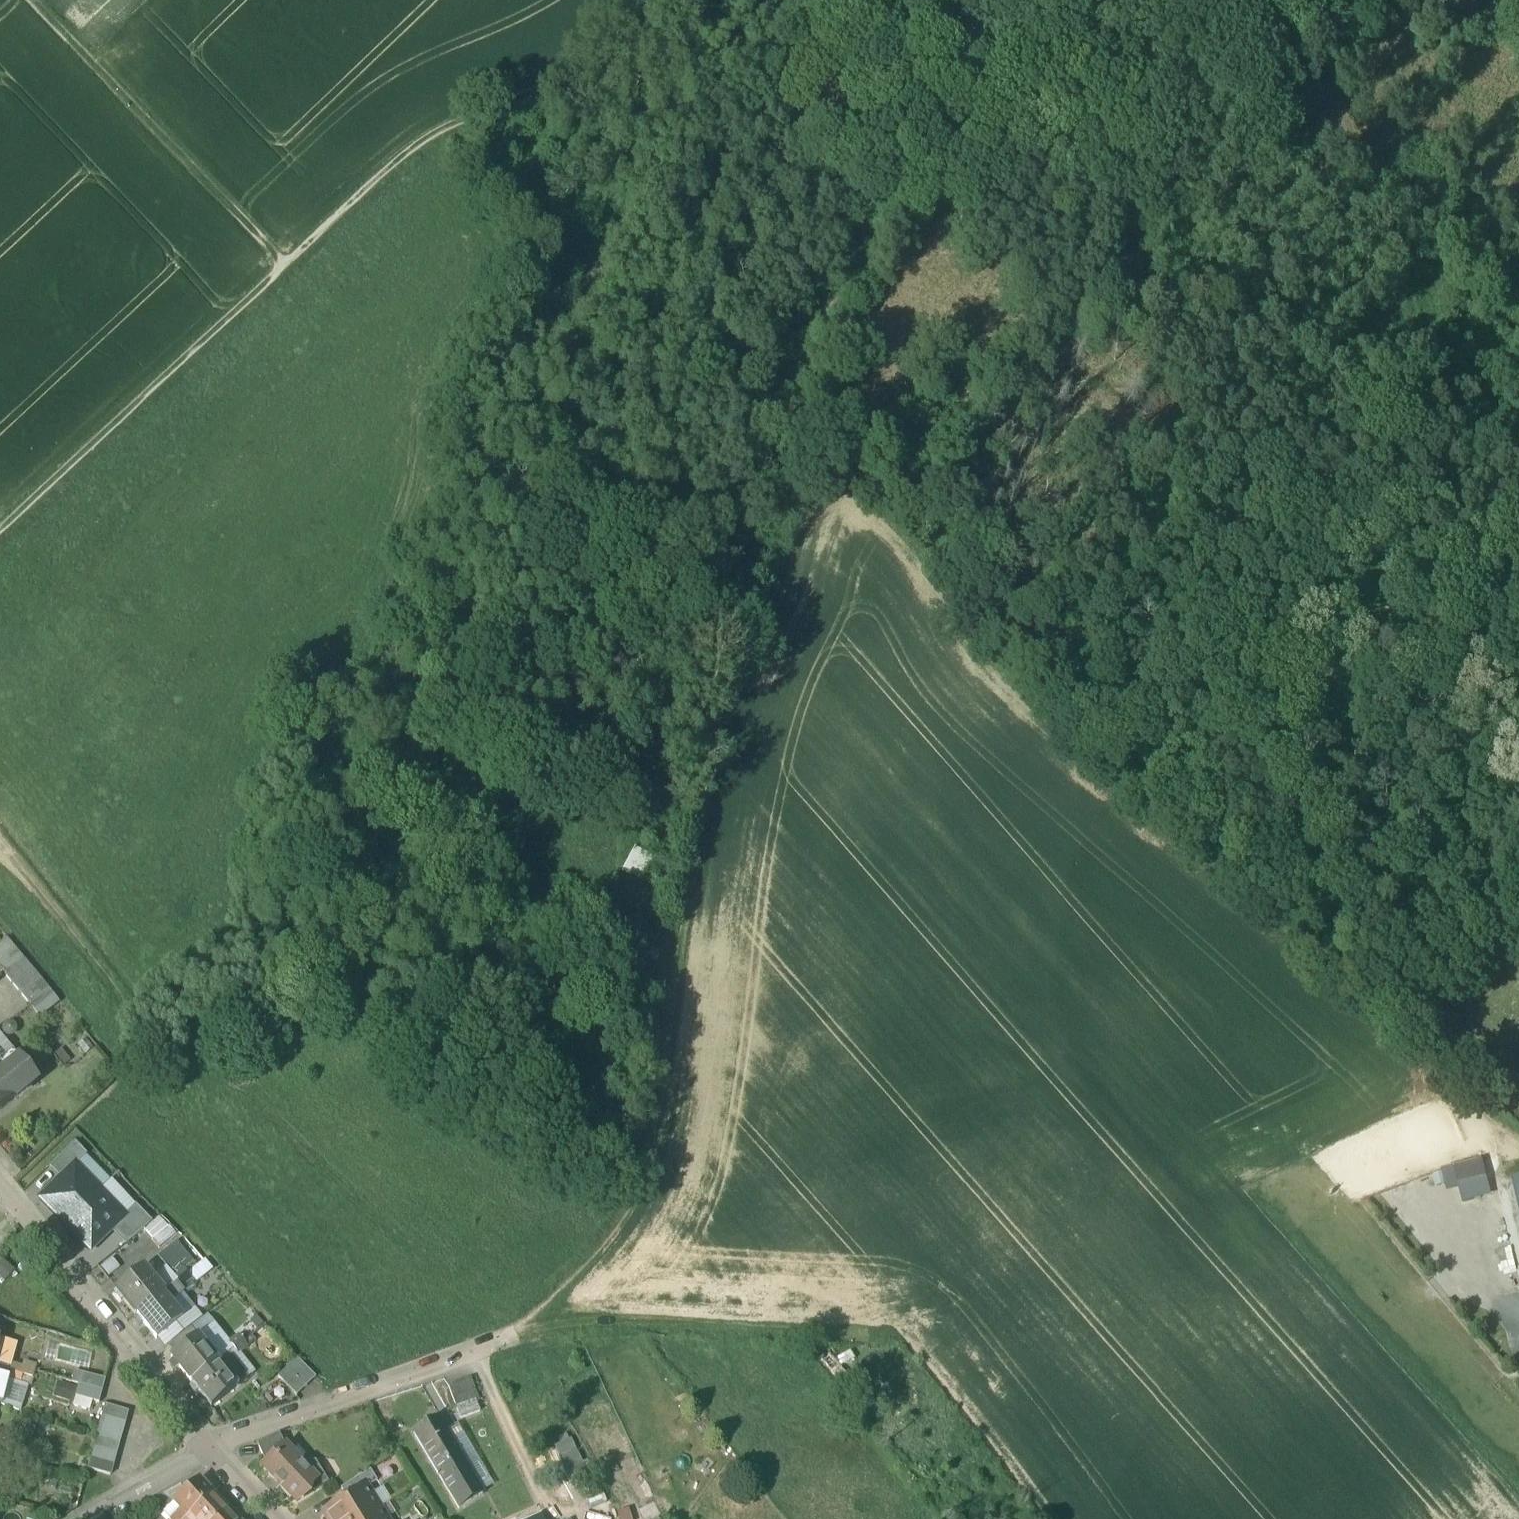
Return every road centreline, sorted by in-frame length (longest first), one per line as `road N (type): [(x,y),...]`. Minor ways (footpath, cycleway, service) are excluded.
road 1 (track): [(0,532),(432,133),(553,92),(704,0)]
road 2 (track): [(287,264),(35,0)]
road 3 (residential): [(209,1449),(508,1351)]
road 4 (residential): [(209,1449),(18,1204)]
road 5 (residential): [(91,1518),(209,1449)]

